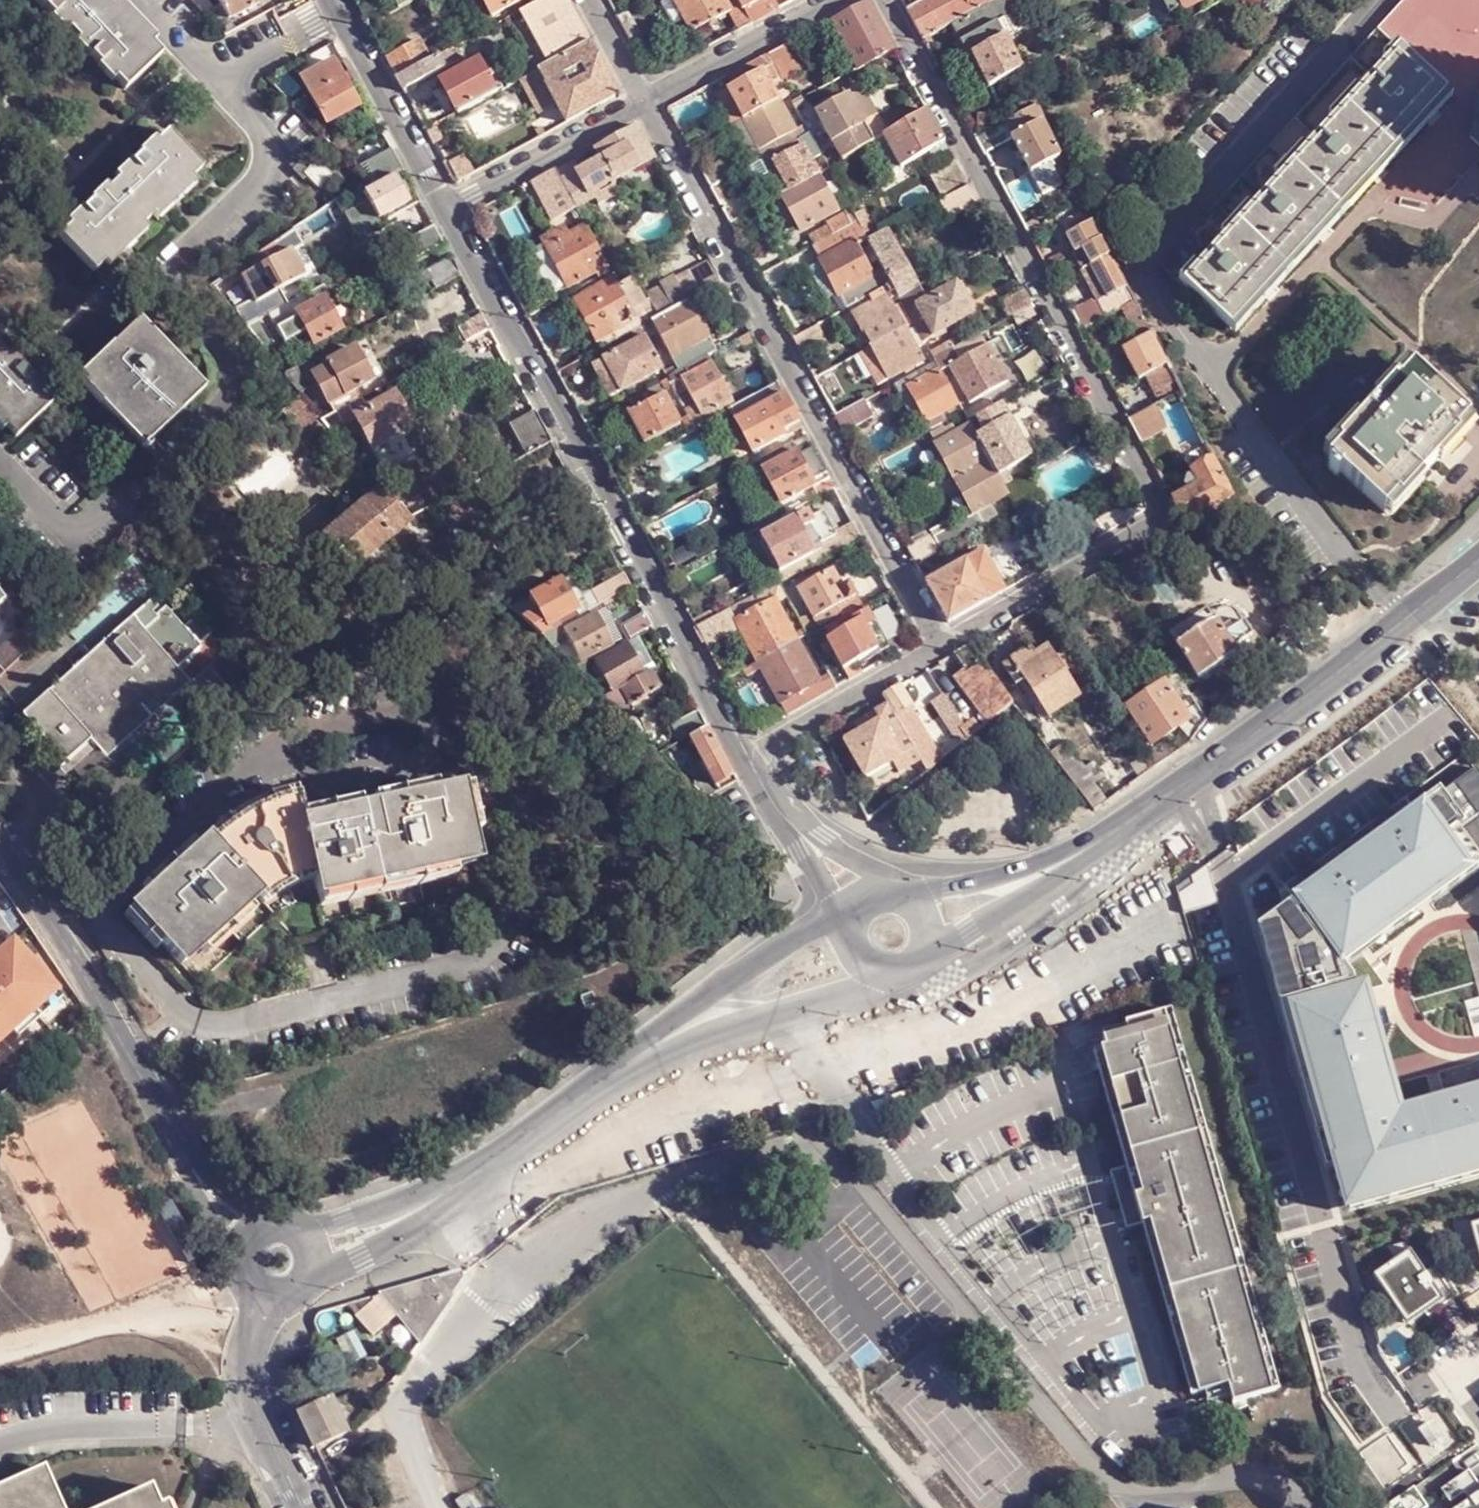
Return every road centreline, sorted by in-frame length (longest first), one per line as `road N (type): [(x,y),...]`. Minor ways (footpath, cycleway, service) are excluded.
road 1 (residential): [(890,0),(1164,519),(944,649)]
road 2 (residential): [(944,649),(645,97)]
road 3 (residential): [(447,205),(746,757)]
road 4 (residential): [(1478,560),(1323,685),(1096,847)]
road 5 (residential): [(174,1132),(13,864)]
road 6 (track): [(0,1356),(260,1294)]
road 7 (residential): [(637,1059),(421,1212)]
road 8 (residential): [(637,1059),(884,976)]
road 9 (residential): [(847,926),(735,982),(637,1059)]
road 10 (residential): [(335,0),(447,205)]
road 11 (residential): [(944,649),(746,757)]
road 12 (residential): [(447,205),(645,97)]
road 13 (residential): [(301,1507),(254,1409),(247,1365),(266,1297)]
road 14 (residential): [(645,97),(826,0)]
road 15 (residential): [(930,957),(1096,847)]
road 16 (residential): [(1096,847),(1007,878),(917,894)]
road 17 (residential): [(174,1132),(242,1267)]
road 18 (residential): [(13,864),(46,821),(46,802),(41,785),(0,743)]
road 19 (residential): [(274,1224),(213,1184),(174,1132)]
road 20 (residential): [(309,1284),(421,1212)]

